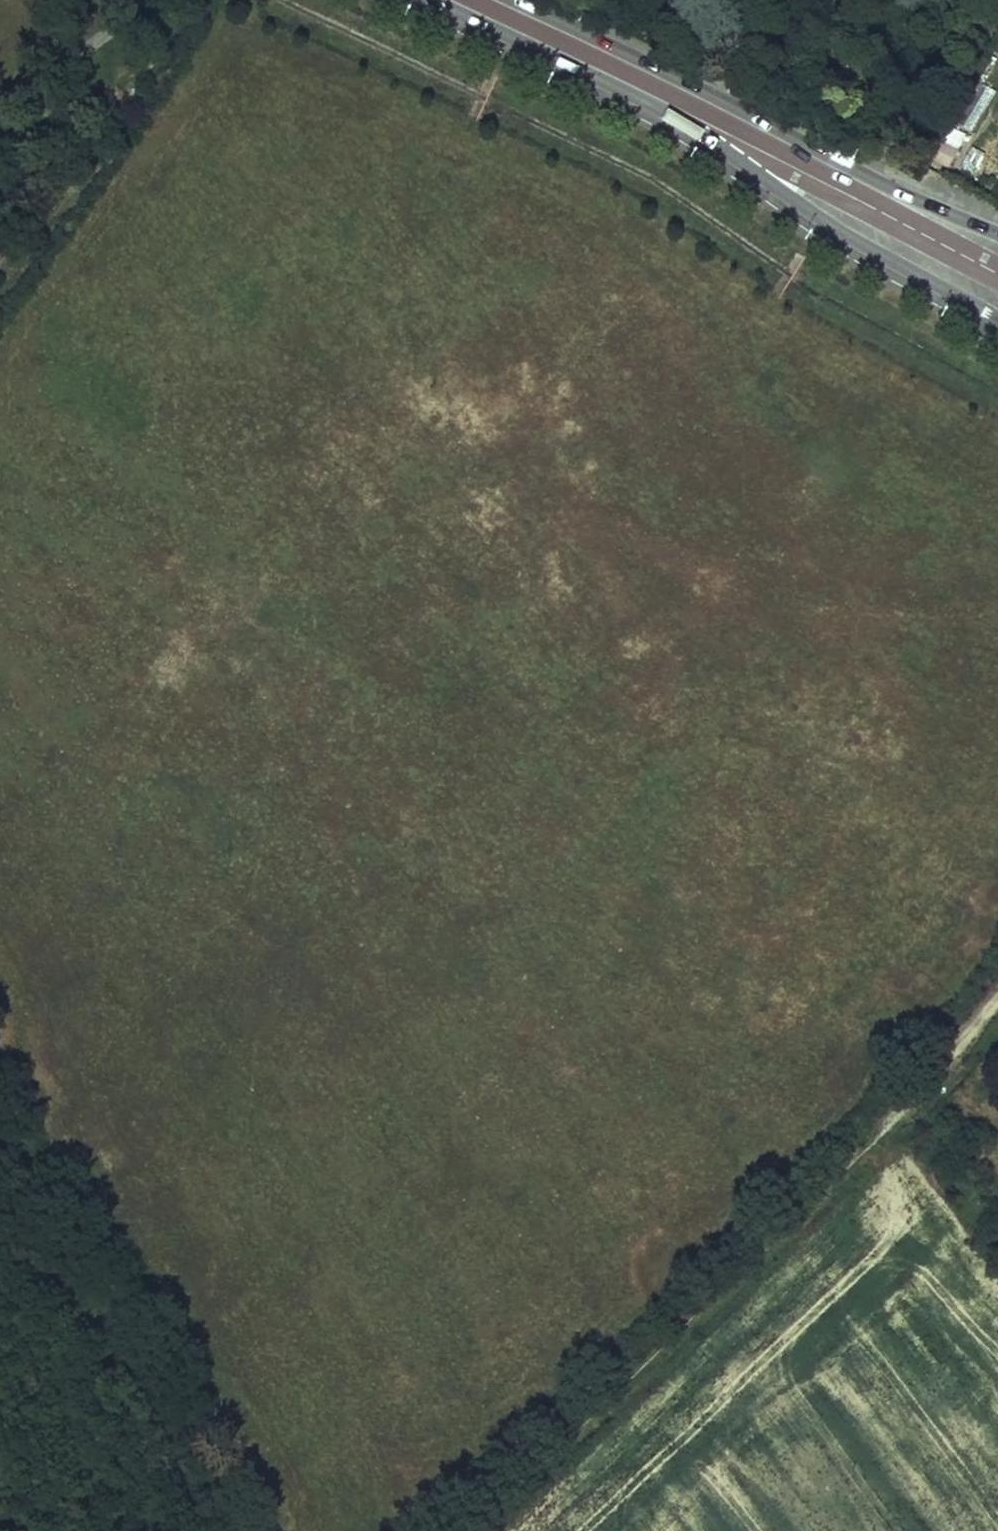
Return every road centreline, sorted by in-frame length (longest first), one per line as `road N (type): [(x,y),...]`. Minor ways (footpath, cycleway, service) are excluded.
road 1 (track): [(997,1006),(779,1234),(470,1530)]
road 2 (primary): [(431,0),(661,110),(826,224),(997,320)]
road 3 (primary): [(997,234),(905,196),(514,0)]
road 4 (track): [(242,1530),(0,1128)]

